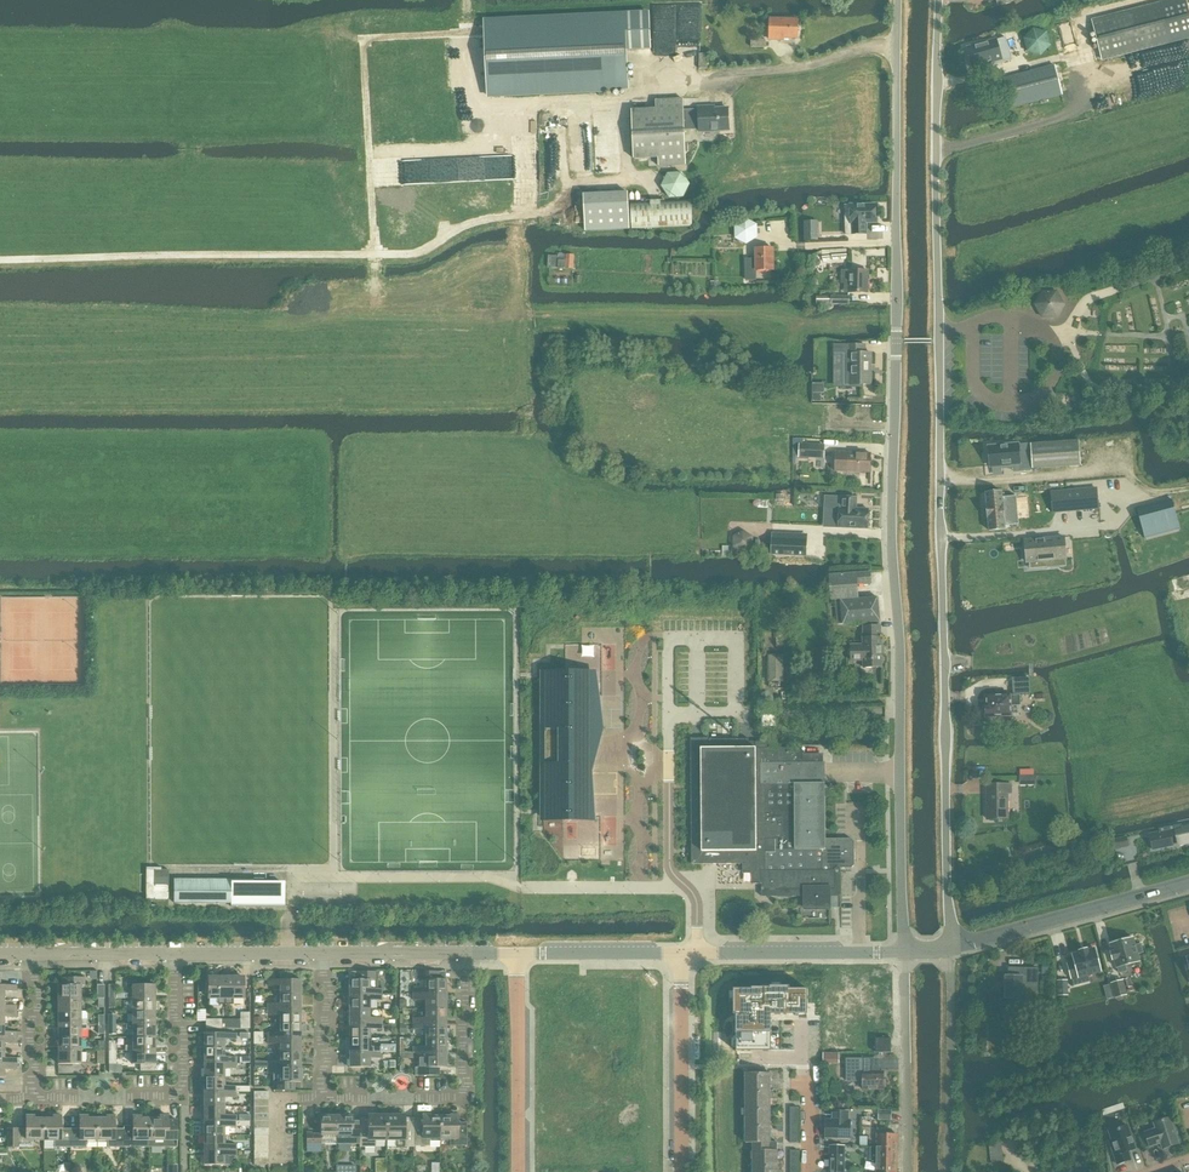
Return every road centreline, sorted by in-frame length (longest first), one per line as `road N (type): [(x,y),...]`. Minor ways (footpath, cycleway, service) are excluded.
road 1 (tertiary): [(949,951),(938,0)]
road 2 (unclassified): [(899,773),(889,552),(897,0)]
road 3 (track): [(502,218),(459,229),(413,254),(0,261)]
road 4 (track): [(478,33),(363,40),(374,254)]
road 5 (residential): [(32,1097),(156,1098),(184,1091),(174,953)]
road 6 (residential): [(465,953),(465,1096),(325,1099)]
road 7 (tertiary): [(949,951),(1188,883)]
road 8 (tertiary): [(680,953),(903,952)]
road 9 (residential): [(945,1171),(949,951)]
road 10 (residential): [(903,1171),(903,952)]
road 11 (tertiary): [(682,1171),(680,953)]
road 12 (residential): [(518,1171),(517,953)]
road 13 (residential): [(903,952),(899,773)]
road 14 (residential): [(680,953),(517,953)]
road 15 (residential): [(174,953),(326,954)]
road 16 (residential): [(325,1099),(326,954)]
road 17 (residential): [(807,1171),(802,1028)]
road 18 (residential): [(35,954),(32,1097)]
road 19 (residential): [(35,954),(174,953)]
road 20 (residential): [(326,954),(465,953)]

